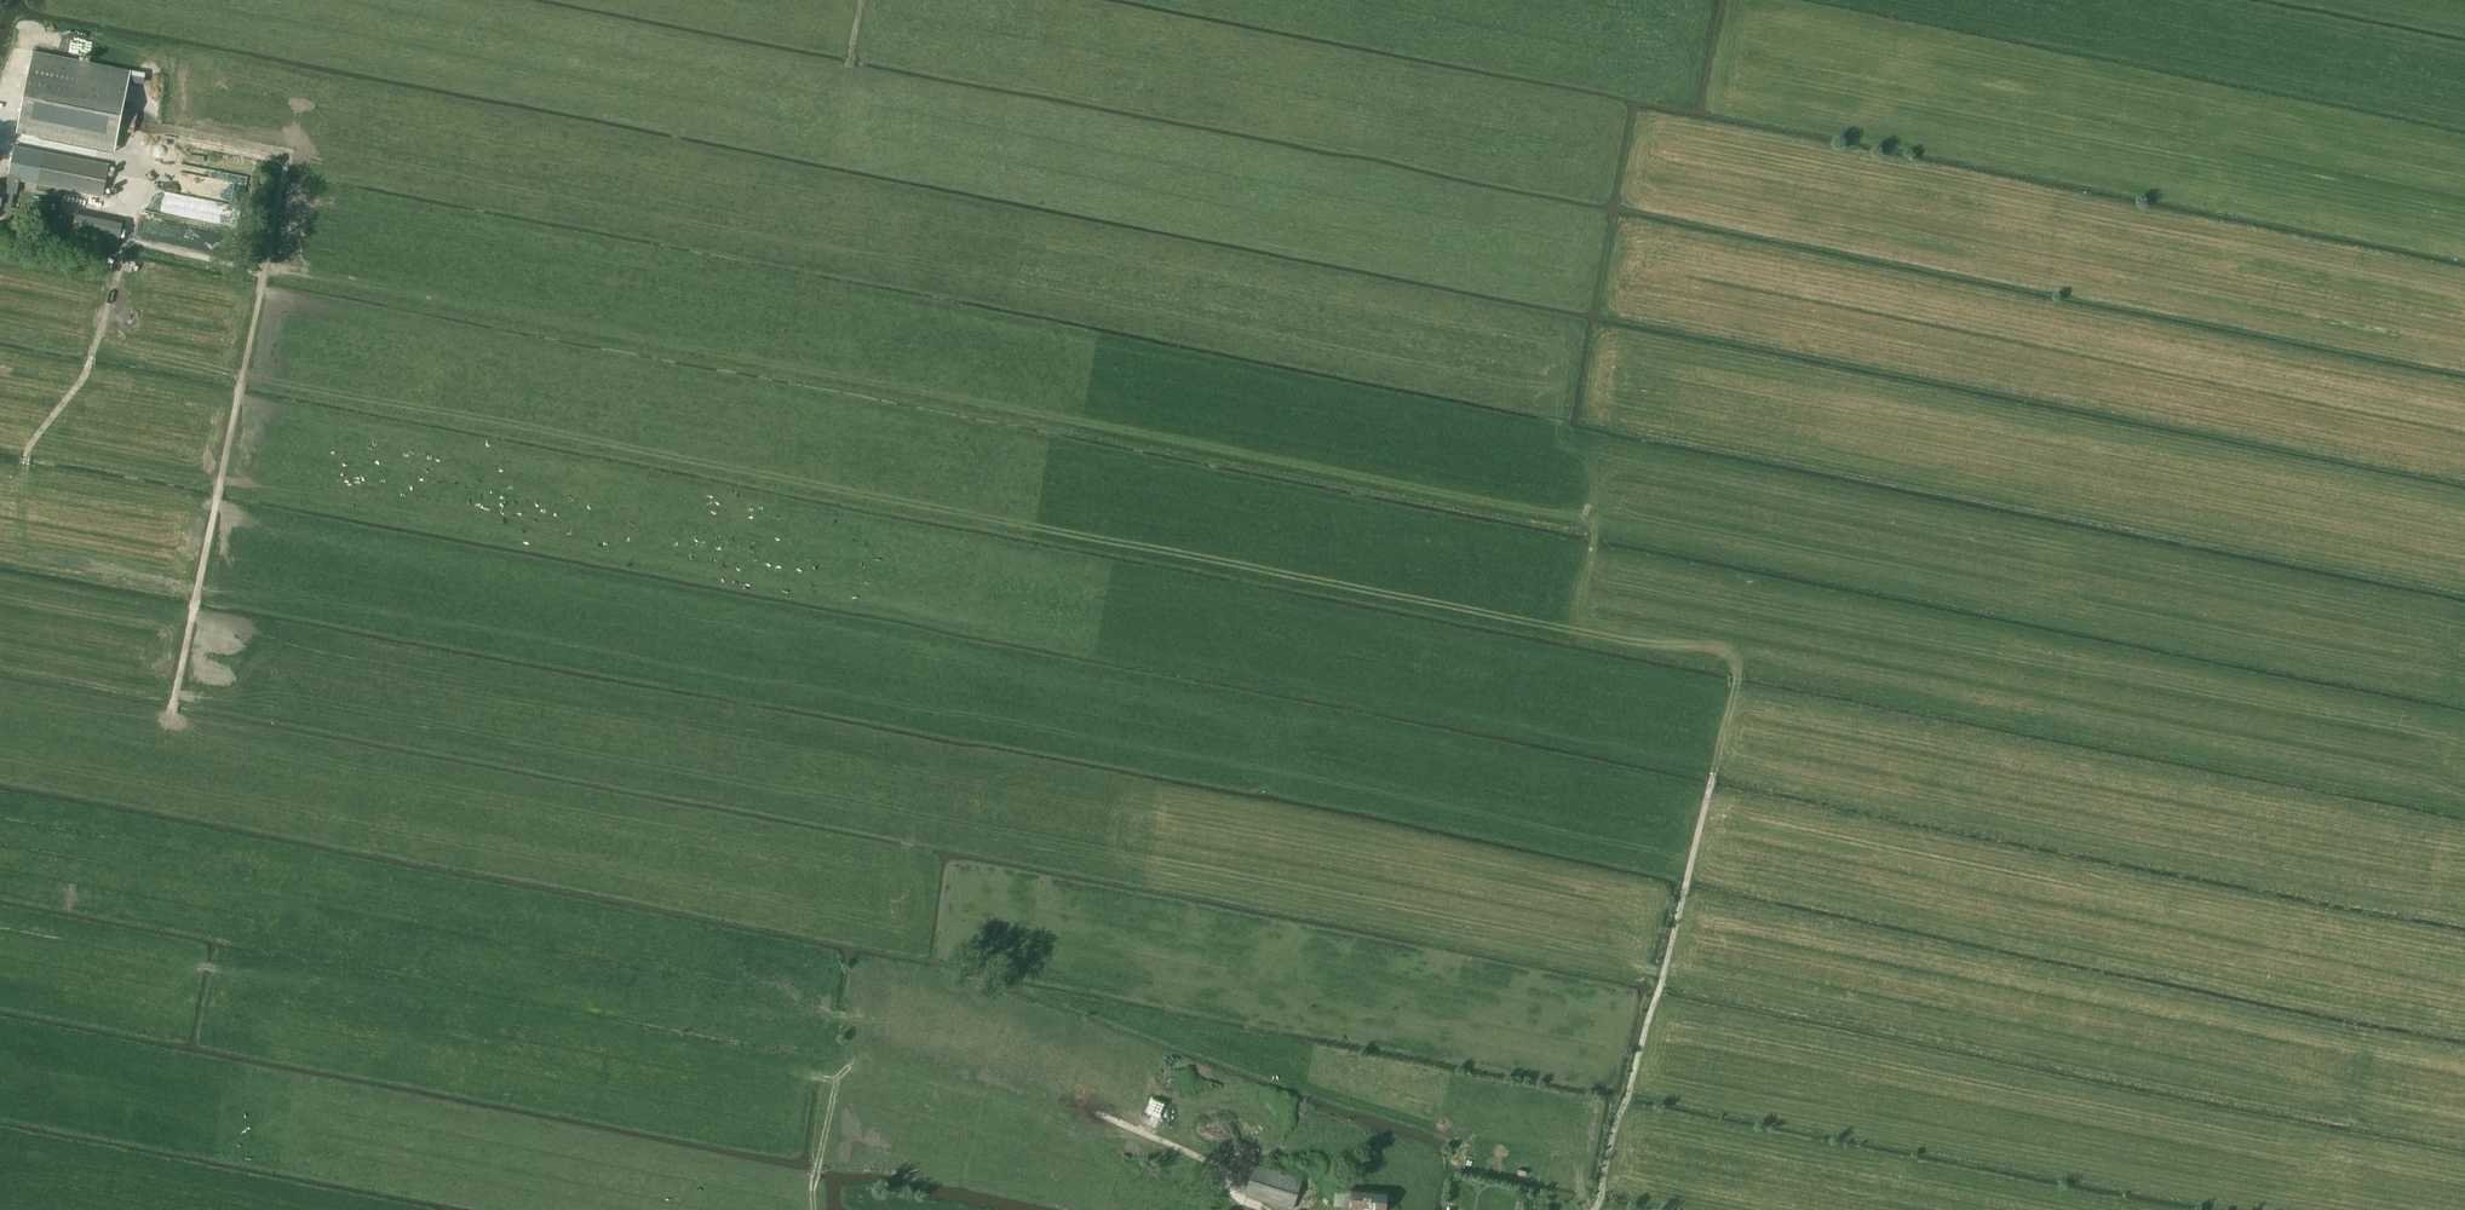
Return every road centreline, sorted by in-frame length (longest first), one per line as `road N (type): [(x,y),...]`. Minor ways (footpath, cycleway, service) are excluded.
road 1 (track): [(1593,1209),(1714,776)]

